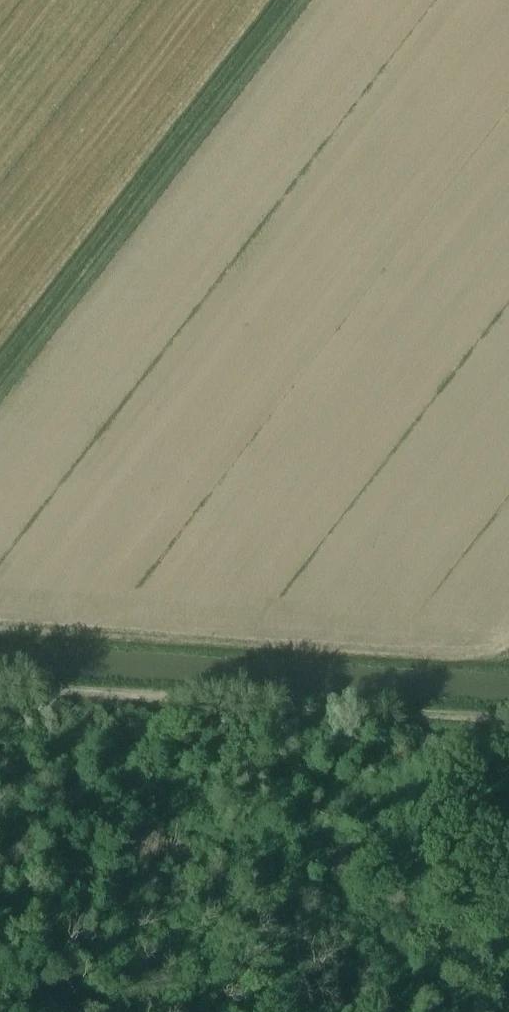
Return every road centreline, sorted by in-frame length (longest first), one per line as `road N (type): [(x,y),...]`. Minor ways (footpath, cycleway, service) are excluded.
road 1 (track): [(0,680),(508,707)]

